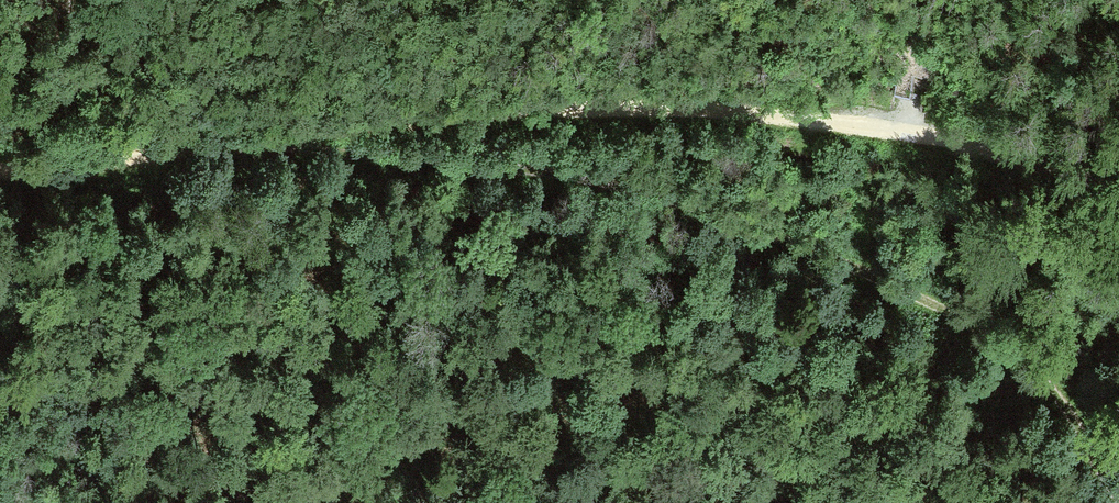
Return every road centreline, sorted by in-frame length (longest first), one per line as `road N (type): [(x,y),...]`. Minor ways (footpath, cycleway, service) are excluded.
road 1 (track): [(0,177),(319,128),(635,109),(887,128),(978,146),(1118,195)]
road 2 (track): [(319,128),(566,180),(915,296)]
road 3 (track): [(1118,502),(1009,353),(915,296)]
road 4 (track): [(0,309),(212,243)]
road 5 (track): [(118,159),(0,84)]

